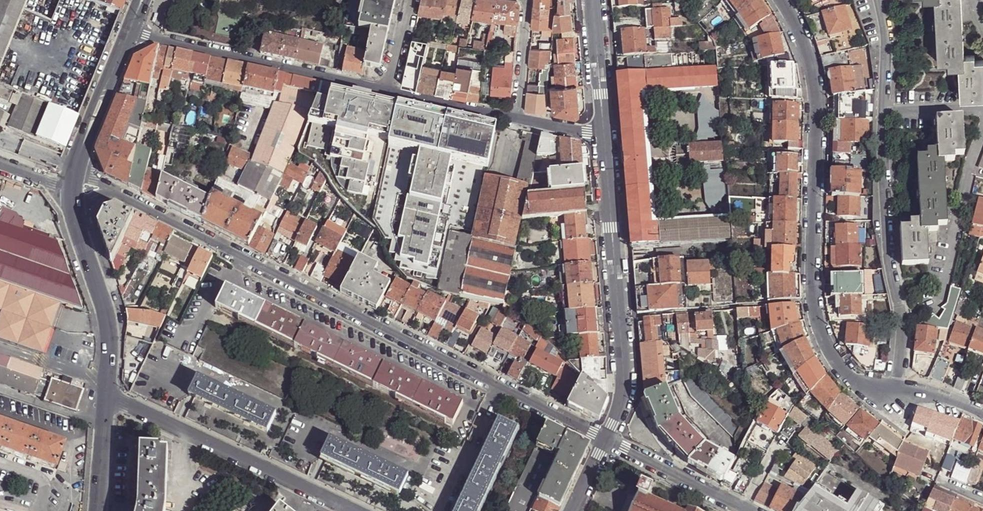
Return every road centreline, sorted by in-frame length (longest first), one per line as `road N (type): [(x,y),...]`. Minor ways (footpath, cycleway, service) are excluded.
road 1 (residential): [(607,439),(113,193)]
road 2 (residential): [(982,415),(858,382),(825,344),(814,298),(812,74),(779,0)]
road 3 (residential): [(607,439),(624,380),(604,138)]
road 4 (unclassified): [(107,395),(351,508)]
road 5 (residential): [(392,90),(132,33)]
road 6 (tertiary): [(75,208),(105,313),(107,395)]
road 7 (residential): [(747,510),(607,439)]
road 8 (residential): [(604,138),(594,0)]
road 9 (tertiary): [(79,156),(132,33)]
road 10 (residential): [(516,118),(392,90)]

